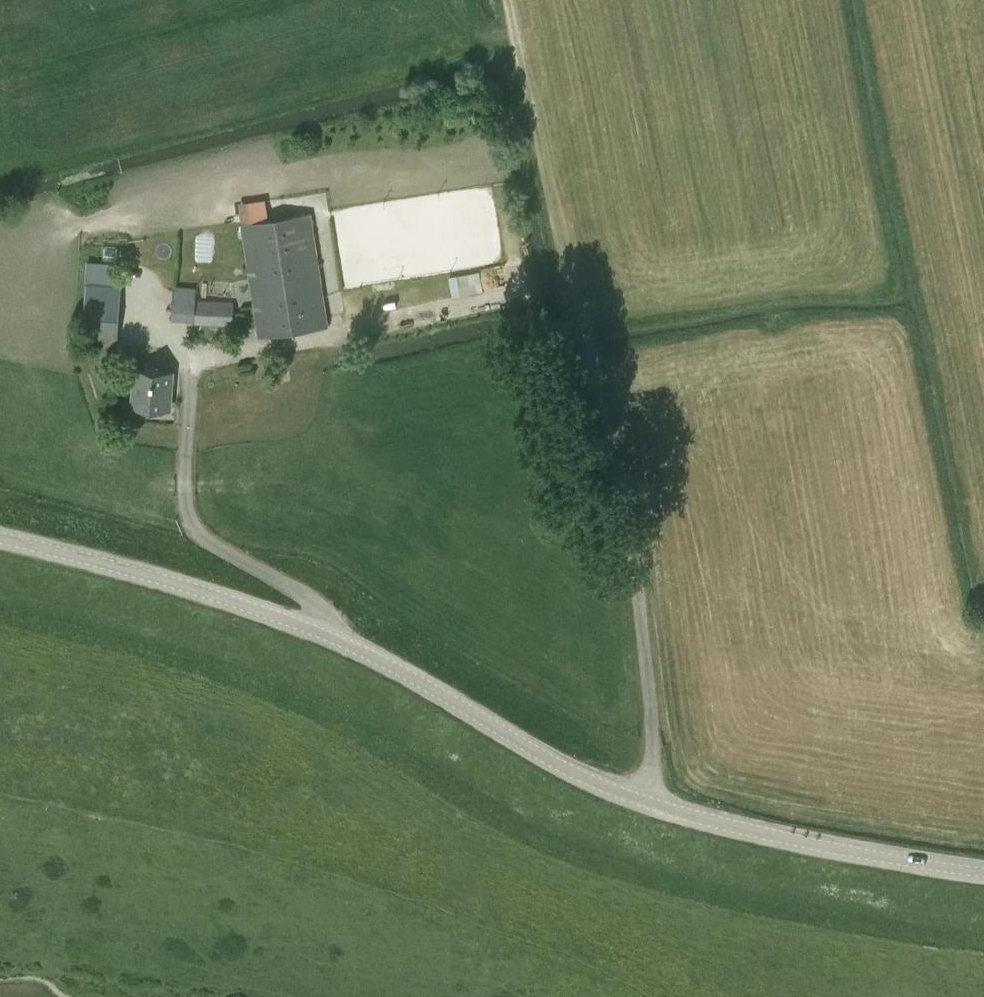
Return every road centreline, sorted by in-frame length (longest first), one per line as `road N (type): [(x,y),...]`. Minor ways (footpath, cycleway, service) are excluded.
road 1 (tertiary): [(983,871),(839,853),(649,804),(553,765),(347,646),(146,577),(0,539)]
road 2 (track): [(649,804),(653,752),(627,505),(578,337),(506,0)]

